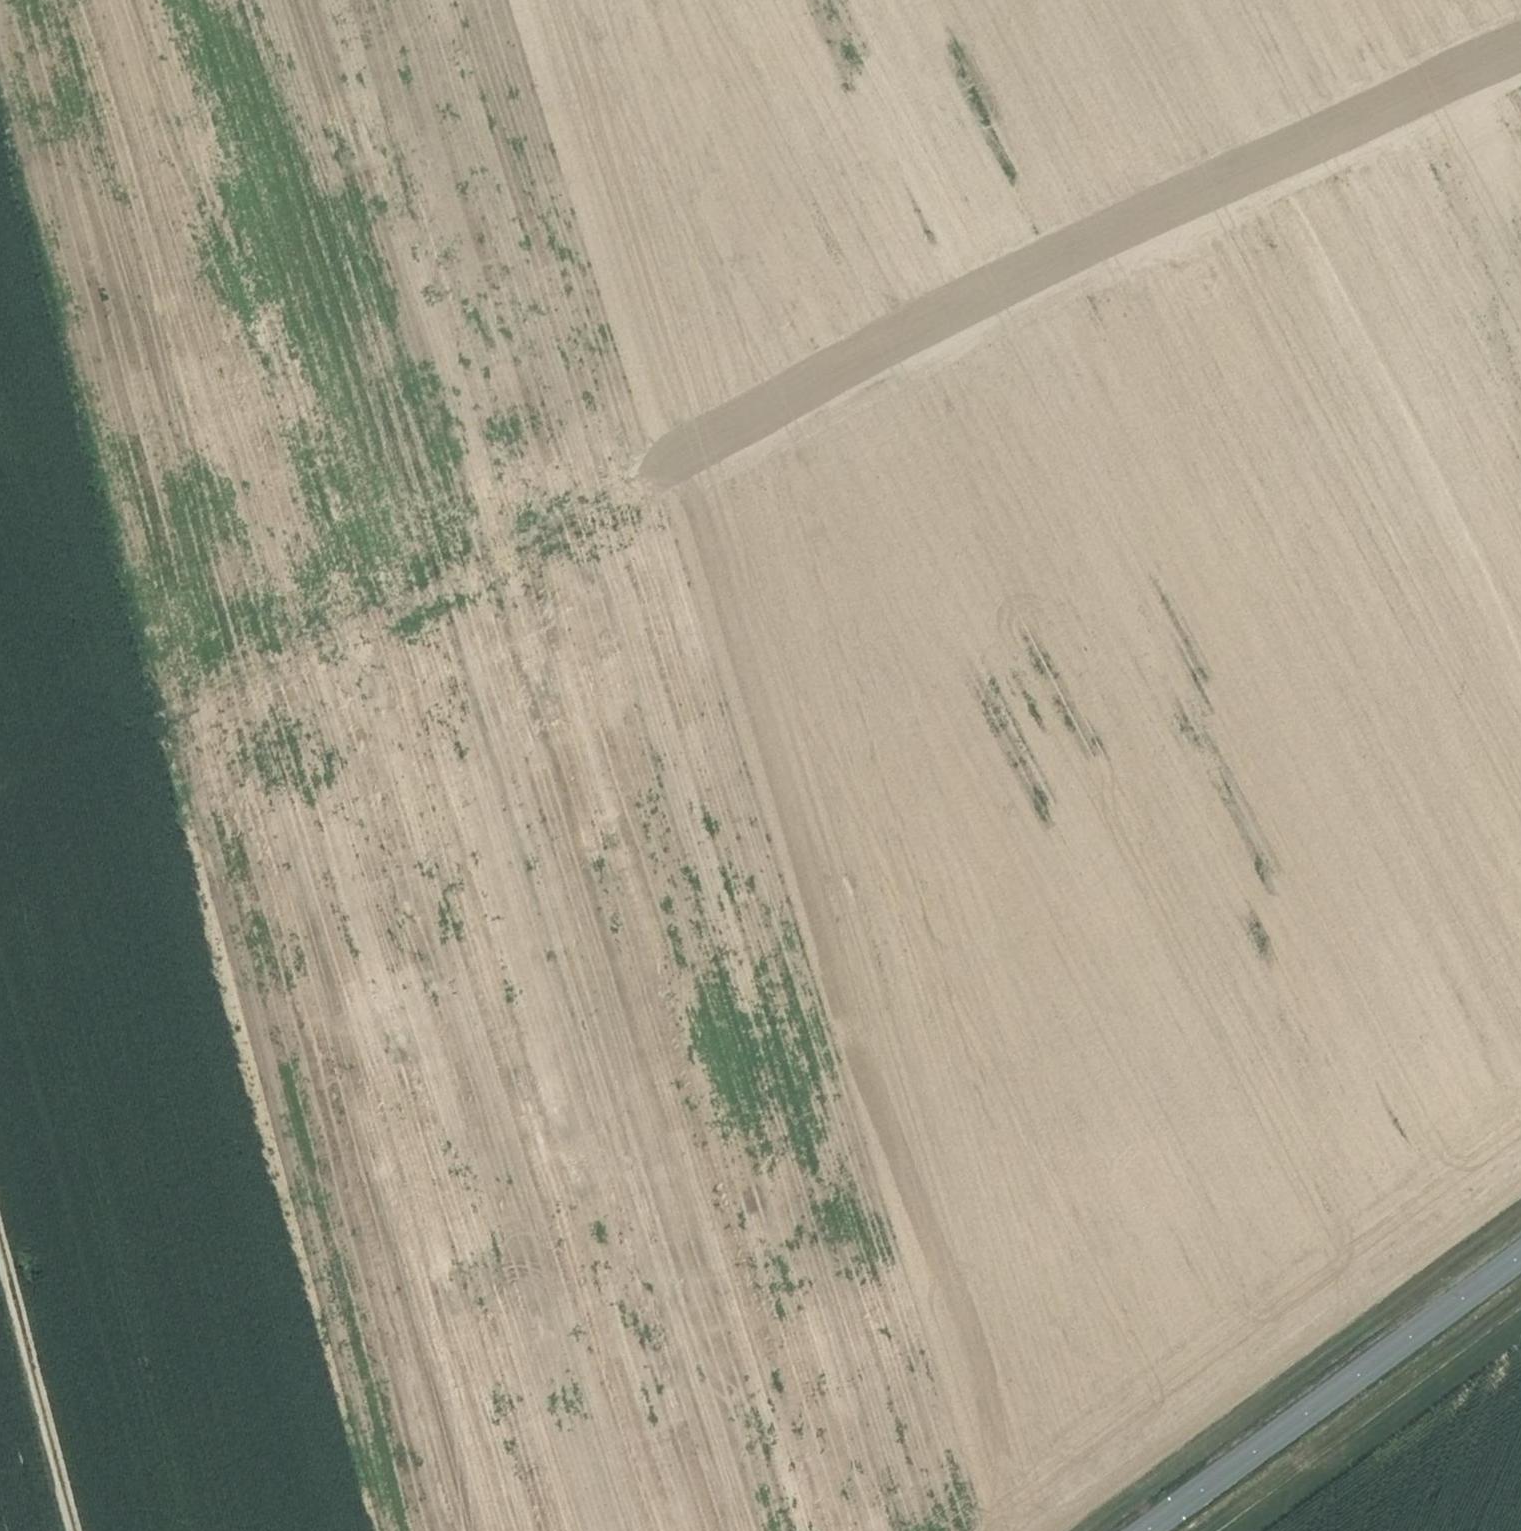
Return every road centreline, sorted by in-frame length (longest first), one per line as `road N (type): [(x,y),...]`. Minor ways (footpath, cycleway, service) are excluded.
road 1 (tertiary): [(1148,1530),(1520,1257)]
road 2 (track): [(71,1530),(0,1246)]

